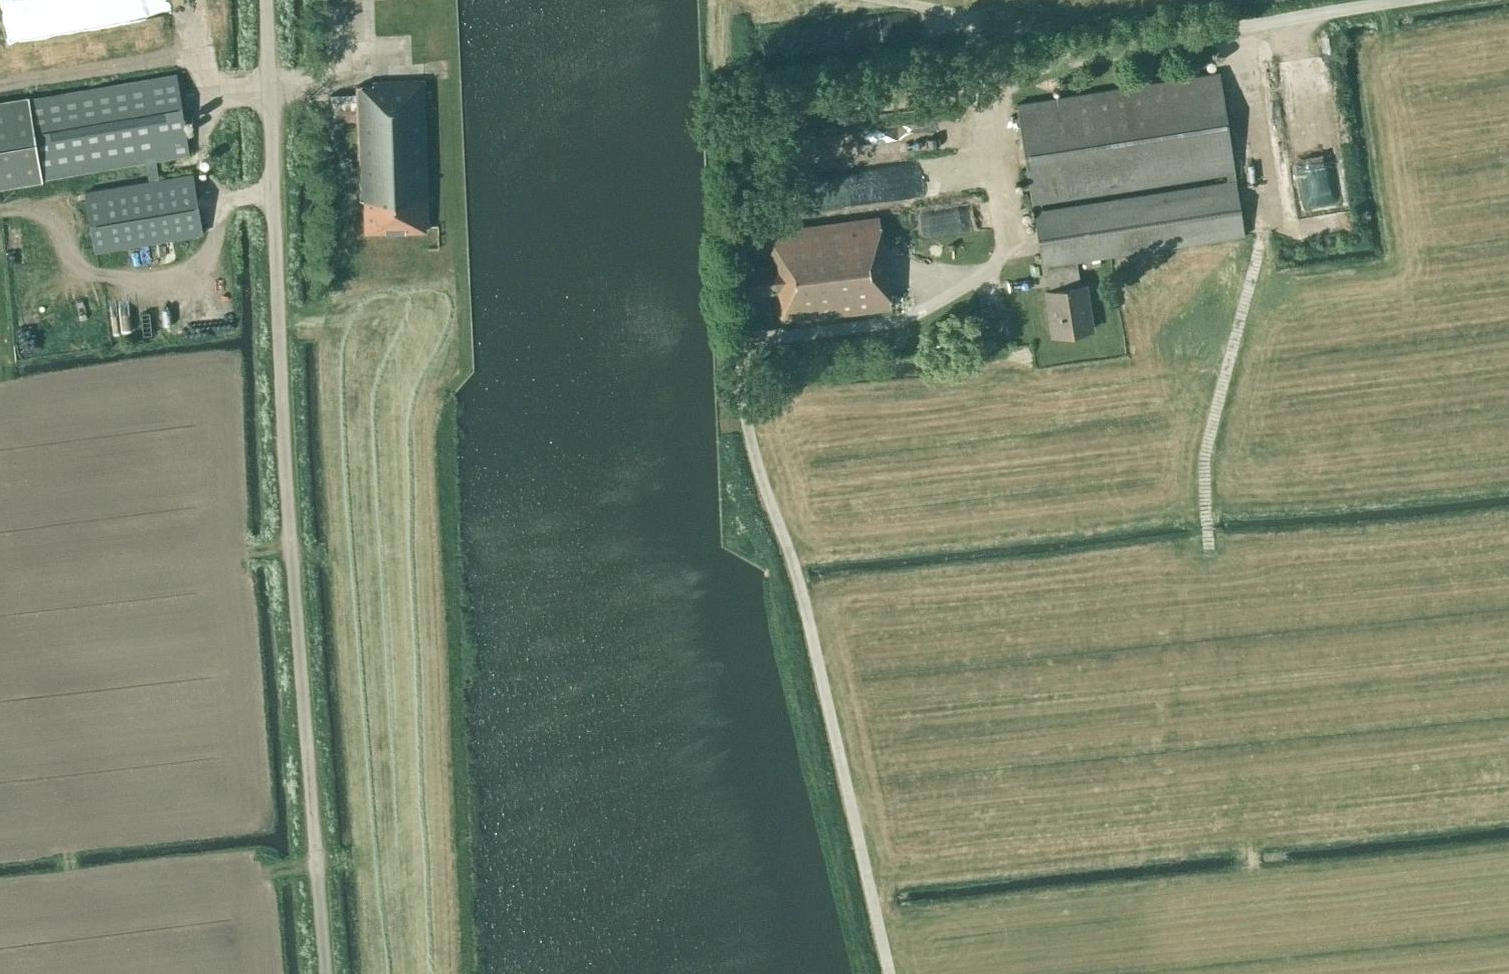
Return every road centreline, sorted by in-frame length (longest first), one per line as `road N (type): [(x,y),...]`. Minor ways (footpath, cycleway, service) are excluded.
road 1 (unclassified): [(327,973),(262,0)]
road 2 (unclassified): [(989,72),(1400,0)]

